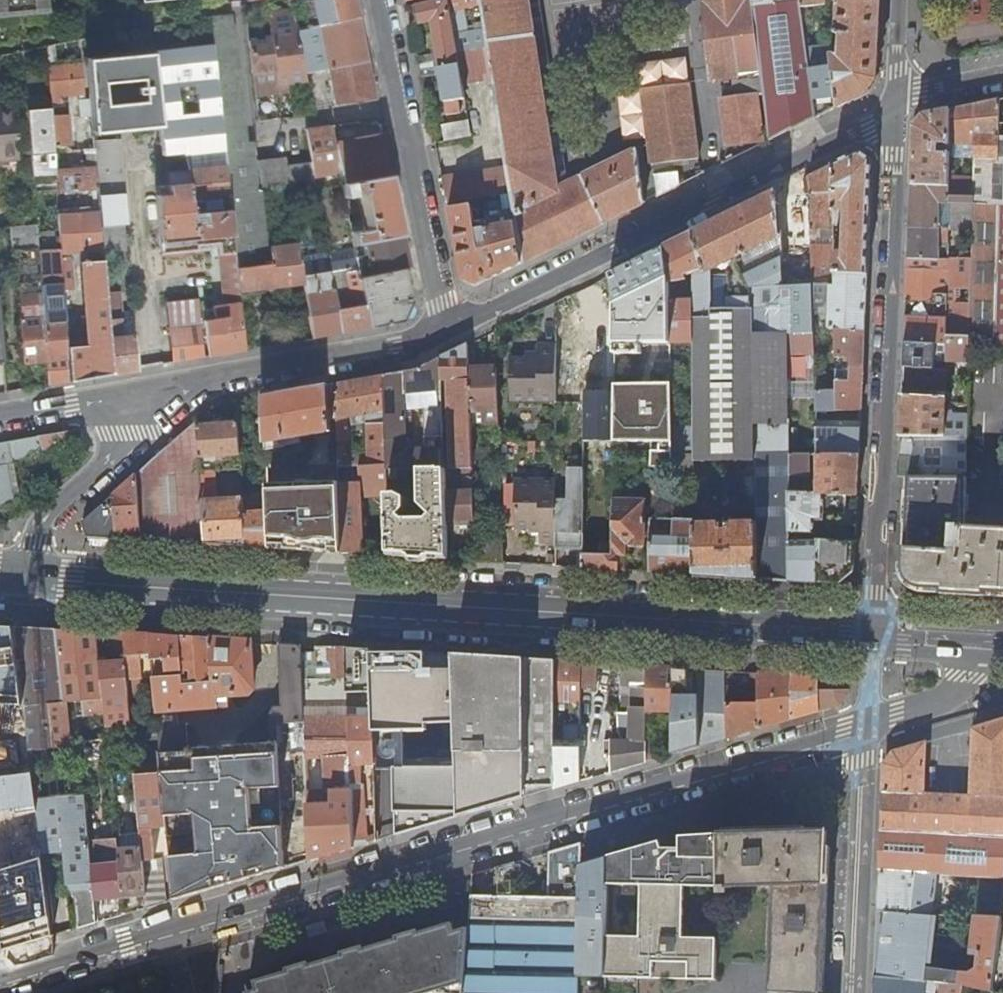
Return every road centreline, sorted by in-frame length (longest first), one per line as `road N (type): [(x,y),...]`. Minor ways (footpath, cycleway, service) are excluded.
road 1 (residential): [(869,723),(0,976)]
road 2 (secondary): [(878,639),(24,578)]
road 3 (residential): [(878,639),(896,110)]
road 4 (residential): [(896,110),(449,327)]
road 5 (residential): [(377,0),(449,327)]
road 6 (residential): [(449,327),(395,348),(176,388)]
road 7 (residential): [(857,992),(869,723)]
road 8 (residential): [(176,388),(62,502),(34,540),(24,578)]
road 9 (residential): [(176,388),(0,417)]
road 10 (residential): [(869,723),(948,696),(992,647)]

